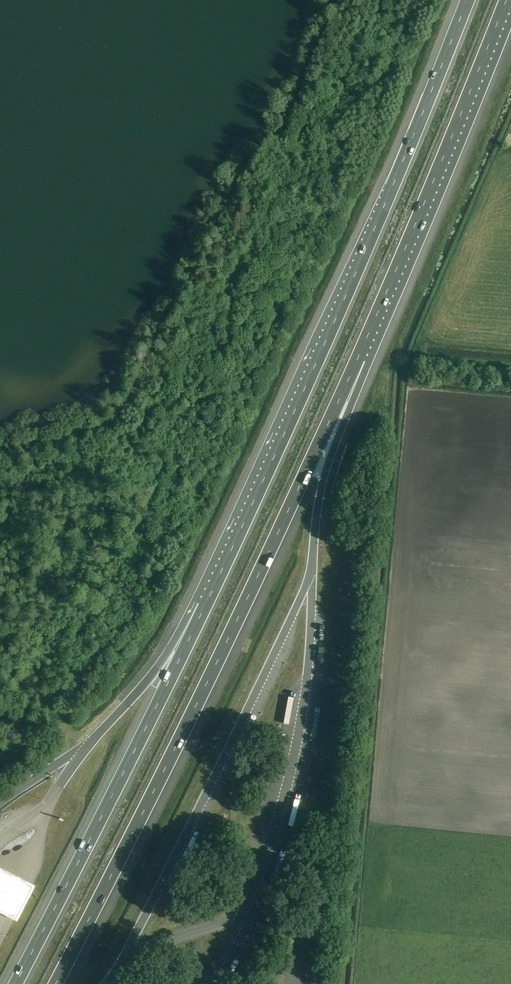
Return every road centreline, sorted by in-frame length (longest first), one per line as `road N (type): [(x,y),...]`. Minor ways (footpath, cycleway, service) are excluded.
road 1 (motorway): [(56,983),(357,360)]
road 2 (motorway): [(468,0),(217,582)]
road 3 (motorway): [(217,582),(15,983)]
road 4 (motorway): [(357,360),(506,0)]
road 5 (motorway): [(312,573),(318,501),(361,380),(357,360)]
road 6 (motorway): [(217,582),(88,745)]

